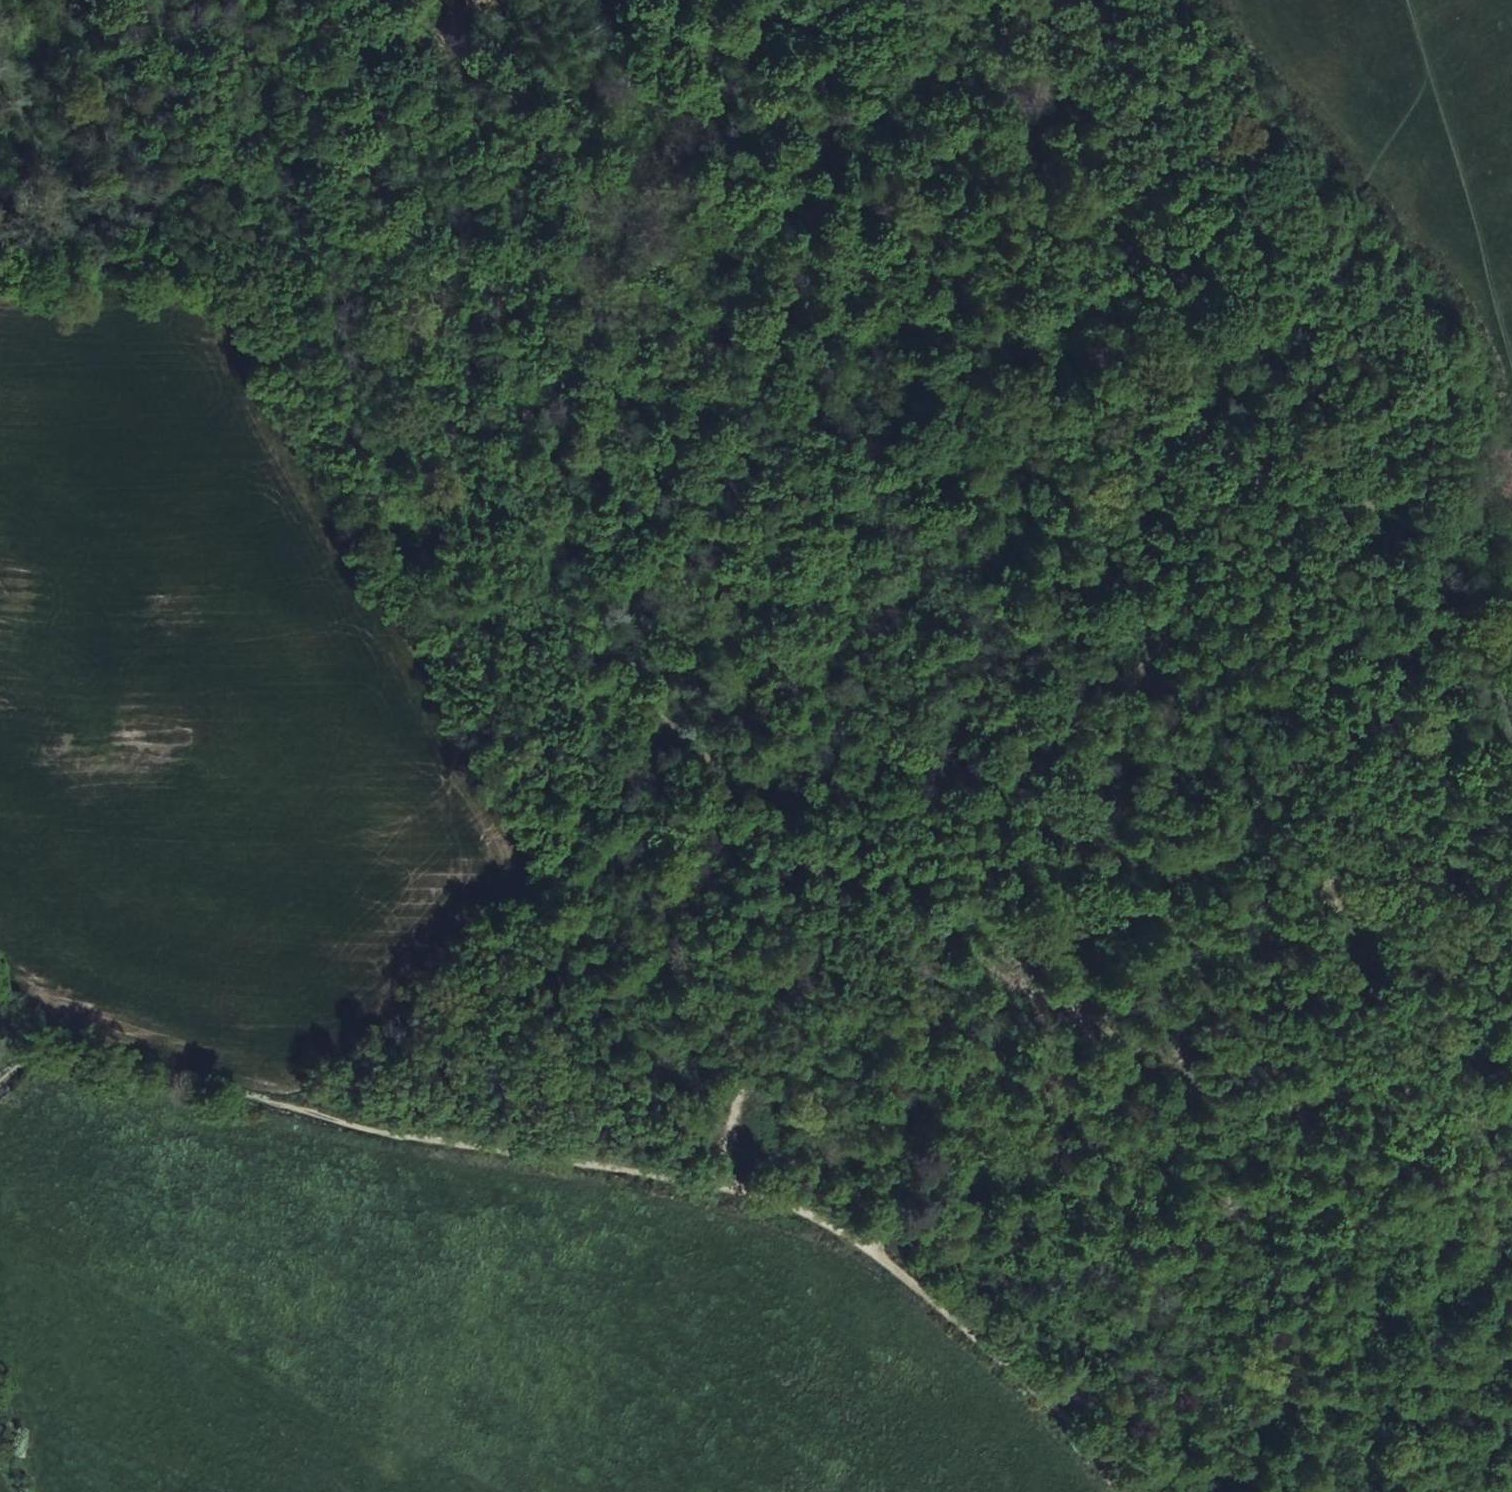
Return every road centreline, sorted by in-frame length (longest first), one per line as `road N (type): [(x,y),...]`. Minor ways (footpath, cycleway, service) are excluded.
road 1 (track): [(1149,1491),(884,1248),(815,1208),(308,1109),(63,1043),(0,1099)]
road 2 (track): [(1511,1114),(1466,1118),(1458,1152),(1476,1196),(1511,1243)]

